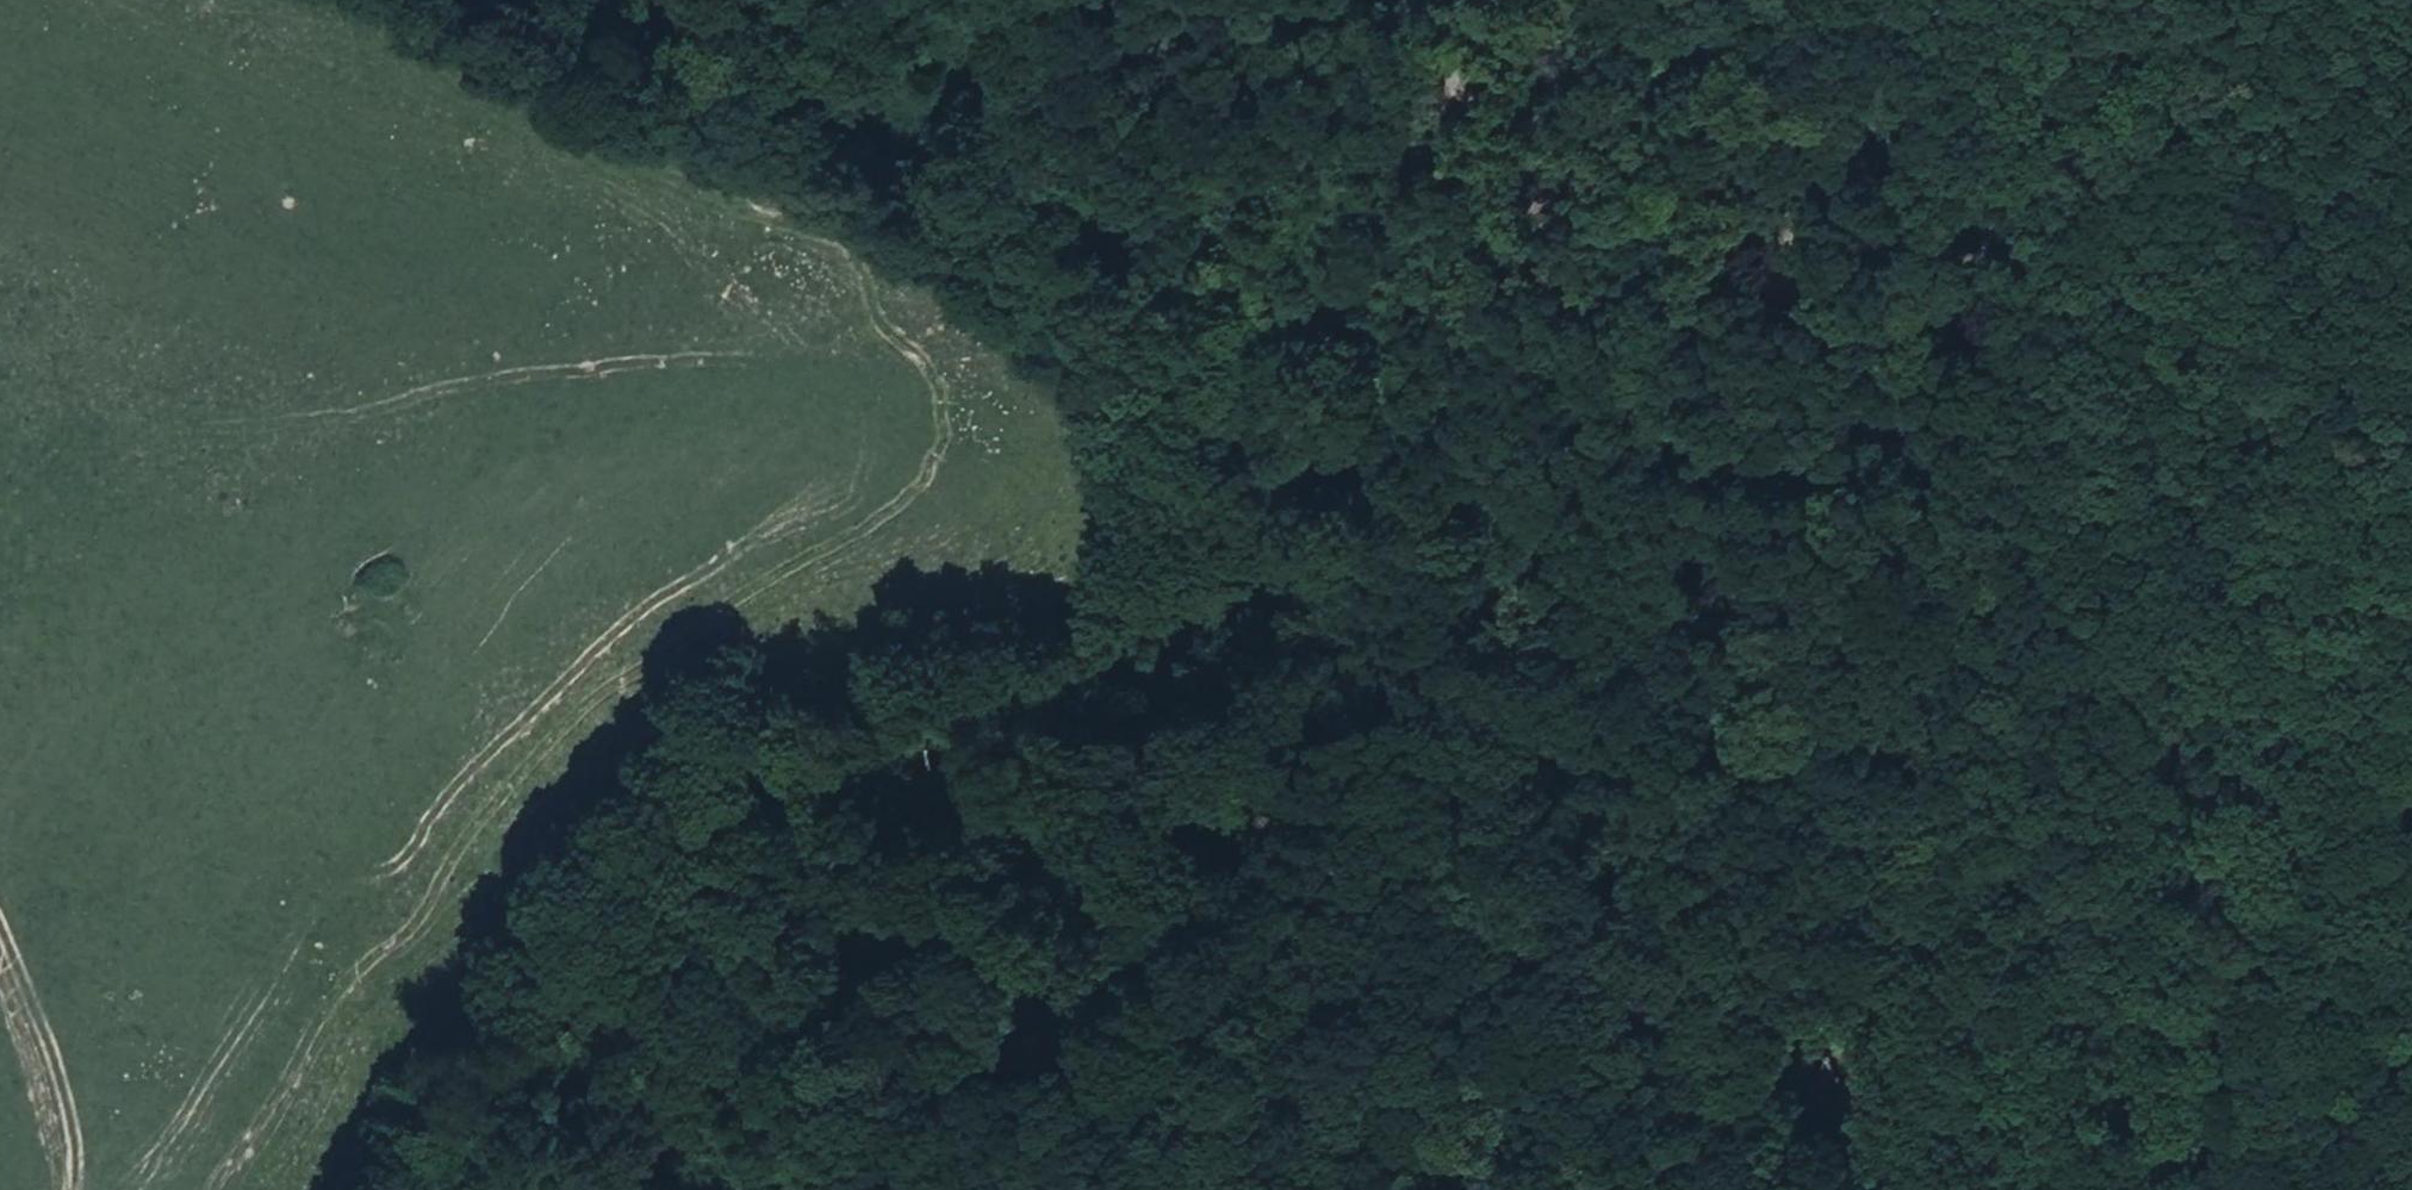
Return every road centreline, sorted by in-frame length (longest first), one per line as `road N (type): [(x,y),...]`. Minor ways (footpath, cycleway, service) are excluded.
road 1 (track): [(599,0),(971,168),(1098,298),(1185,452),(1201,521),(1165,570),(1063,627),(996,629),(854,702),(686,830),(582,956),(515,1189)]
road 2 (track): [(2245,1189),(2314,860),(2350,778),(2411,690)]

